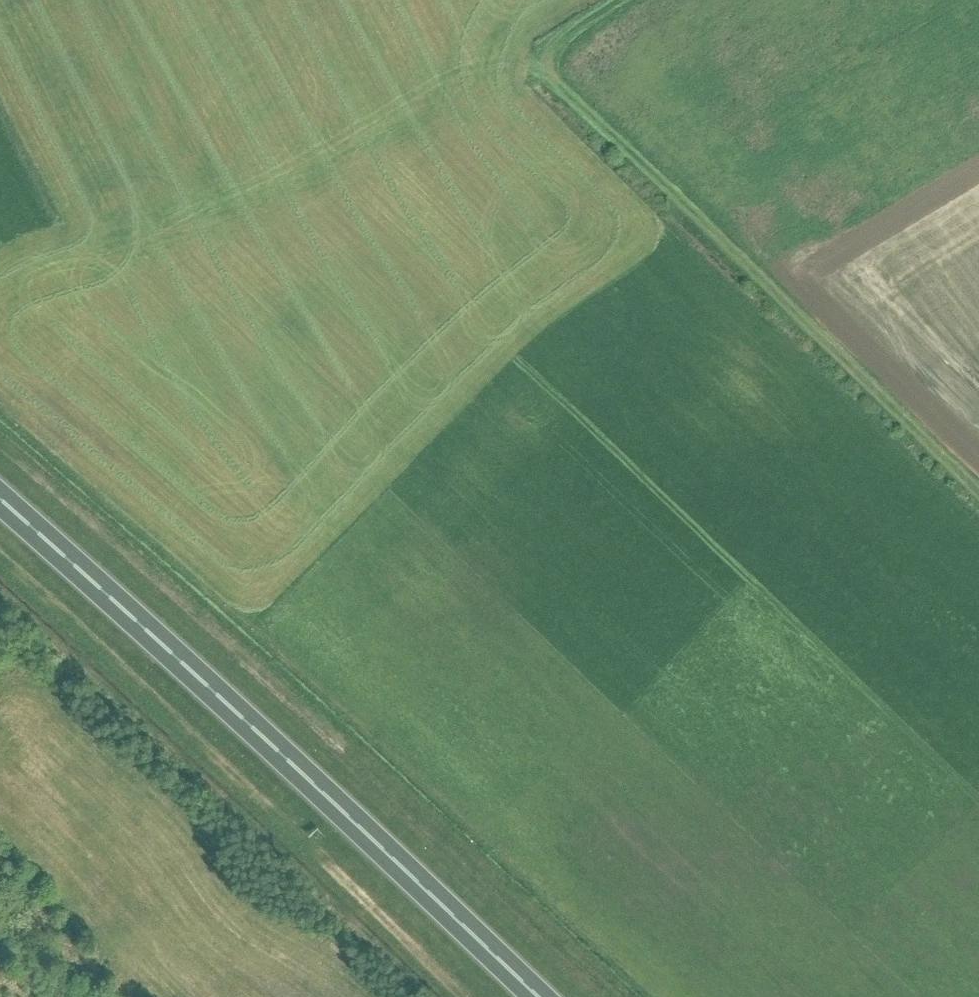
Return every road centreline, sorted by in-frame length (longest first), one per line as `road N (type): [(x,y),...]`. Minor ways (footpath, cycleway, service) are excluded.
road 1 (trunk): [(537,996),(0,498)]
road 2 (track): [(624,0),(553,44),(550,76),(978,491)]

